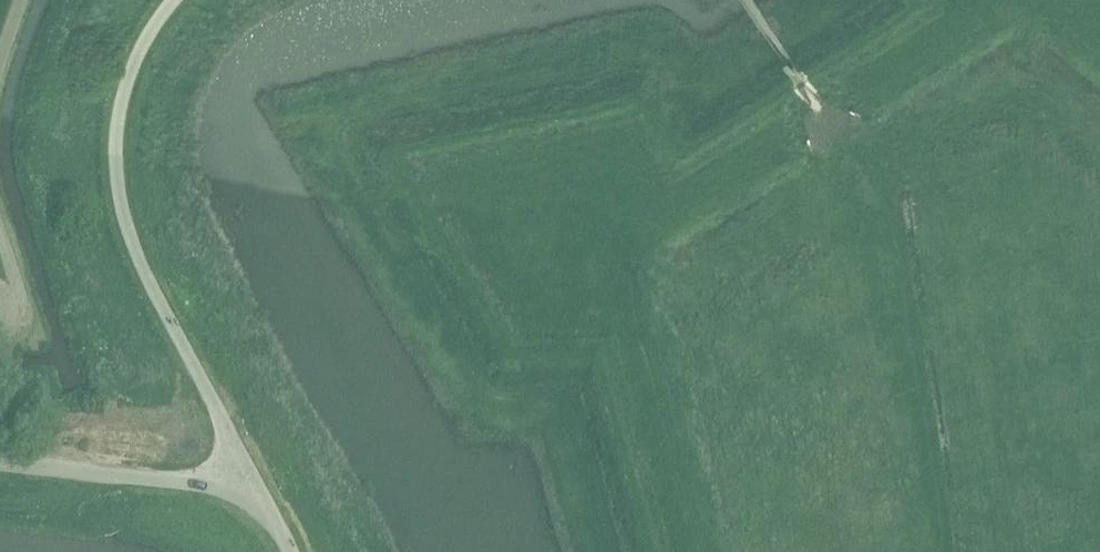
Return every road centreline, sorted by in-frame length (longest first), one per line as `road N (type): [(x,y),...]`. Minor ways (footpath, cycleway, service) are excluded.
road 1 (unclassified): [(243,500),(235,446),(148,280),(119,194),(125,91),(176,0)]
road 2 (unclassified): [(243,500),(190,483),(0,465)]

